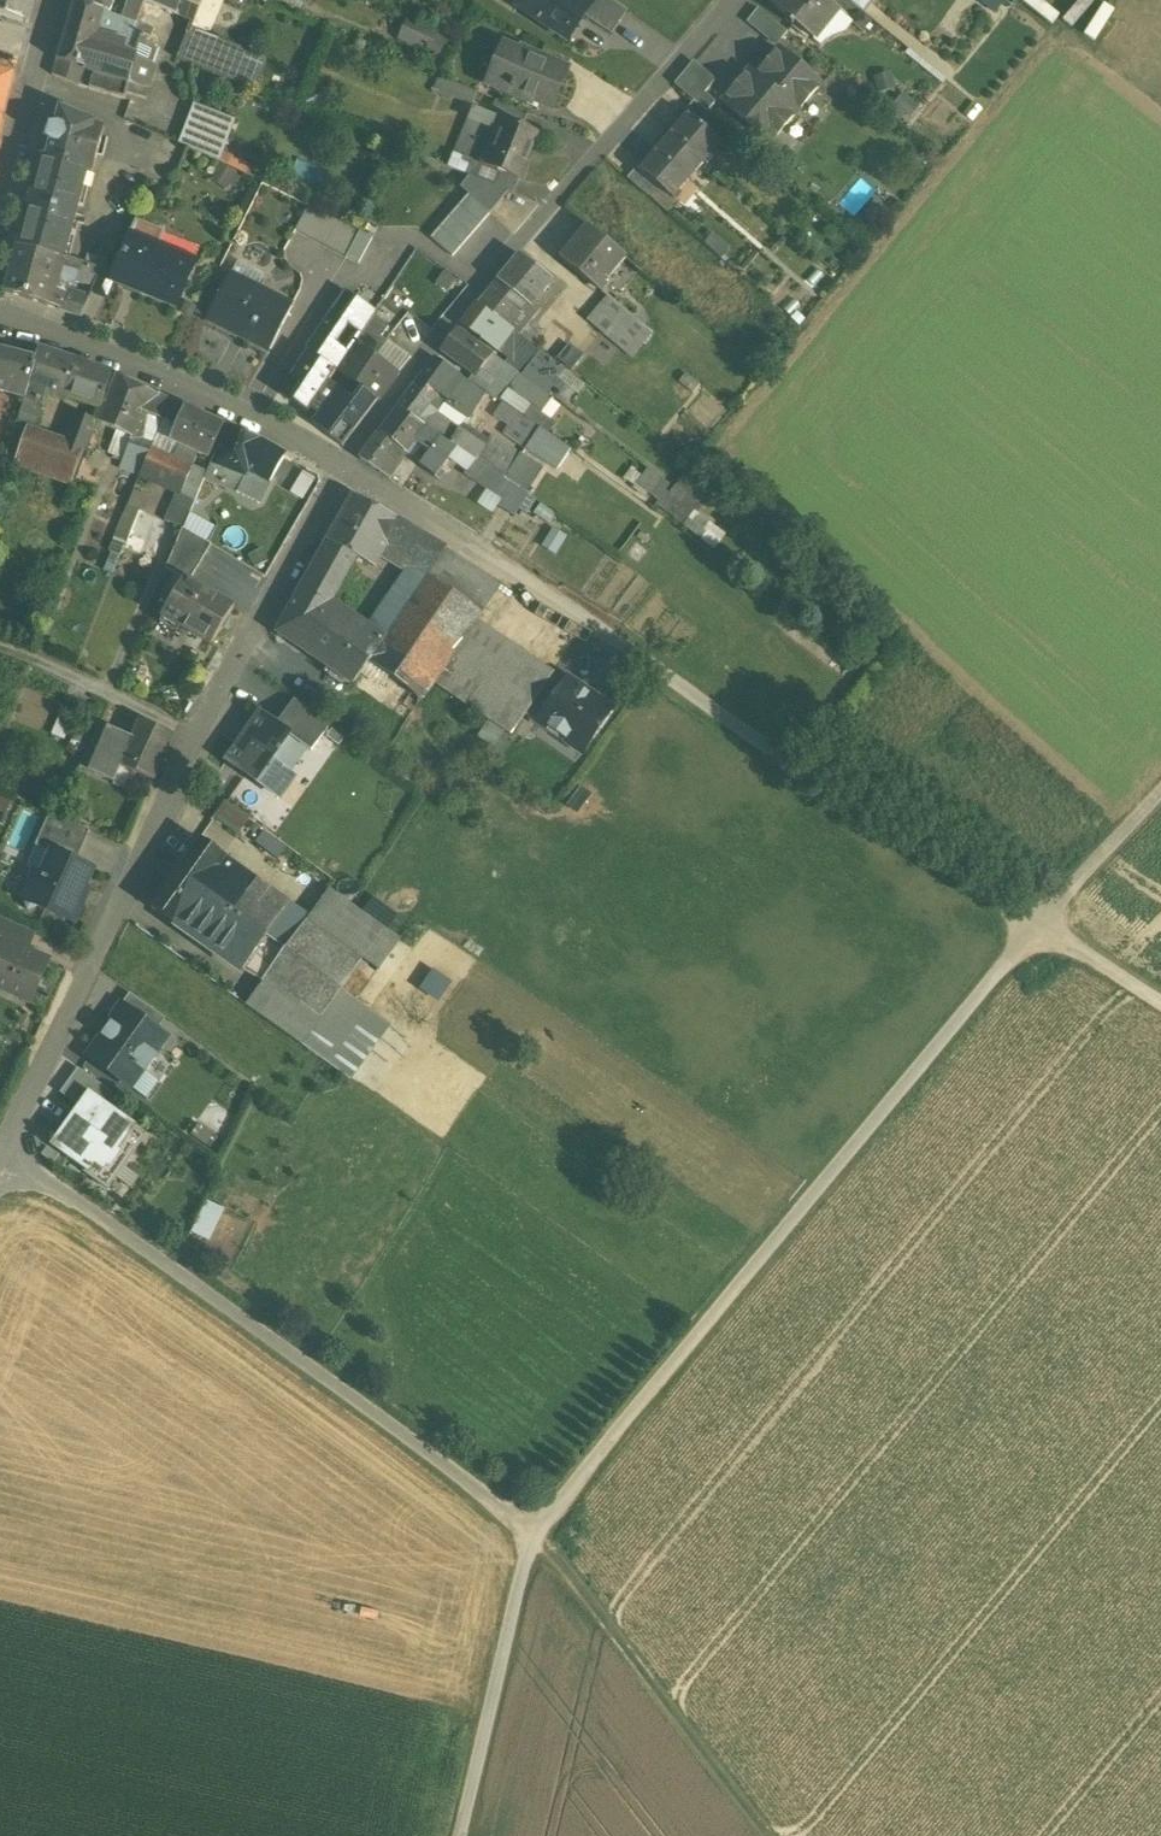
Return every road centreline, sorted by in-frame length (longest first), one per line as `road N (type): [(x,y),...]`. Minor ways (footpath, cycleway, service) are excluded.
road 1 (track): [(534,1533),(1038,925),(1160,795)]
road 2 (residential): [(3,1147),(189,740),(341,471)]
road 3 (track): [(3,1147),(534,1533)]
road 4 (residential): [(341,471),(496,267),(730,0)]
road 5 (track): [(669,676),(1038,925)]
road 6 (residential): [(341,471),(669,676)]
road 7 (track): [(766,1835),(534,1533)]
road 8 (residential): [(0,313),(30,334),(194,388),(341,471)]
road 9 (track): [(464,1835),(534,1533)]
road 10 (secondary): [(0,216),(56,0)]
road 11 (track): [(189,740),(74,681),(0,654)]
road 12 (track): [(1160,1003),(1038,925)]

